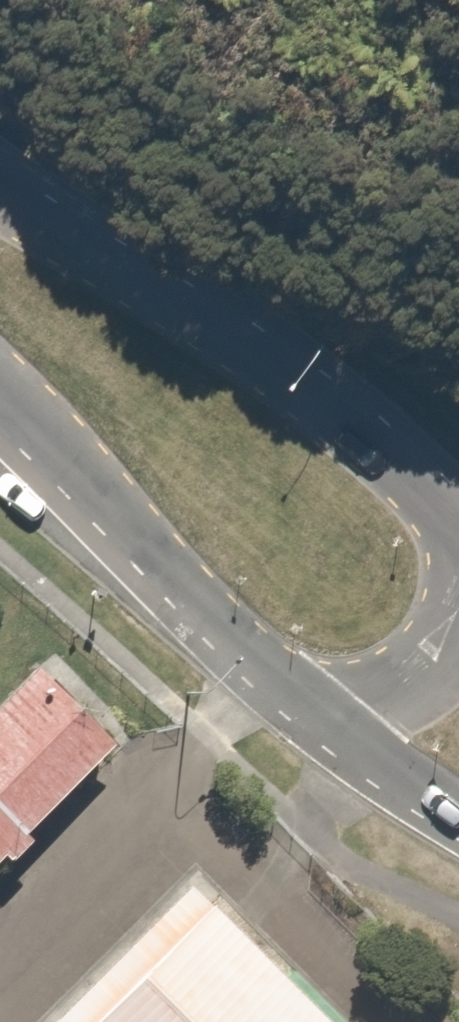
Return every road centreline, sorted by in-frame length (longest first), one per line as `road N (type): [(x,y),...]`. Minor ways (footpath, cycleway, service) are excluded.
road 1 (secondary): [(0,206),(287,379),(458,522)]
road 2 (secondary): [(332,719),(162,563),(0,387)]
road 3 (secondary): [(458,626),(425,667),(332,719)]
road 4 (secondary): [(458,815),(332,719)]

